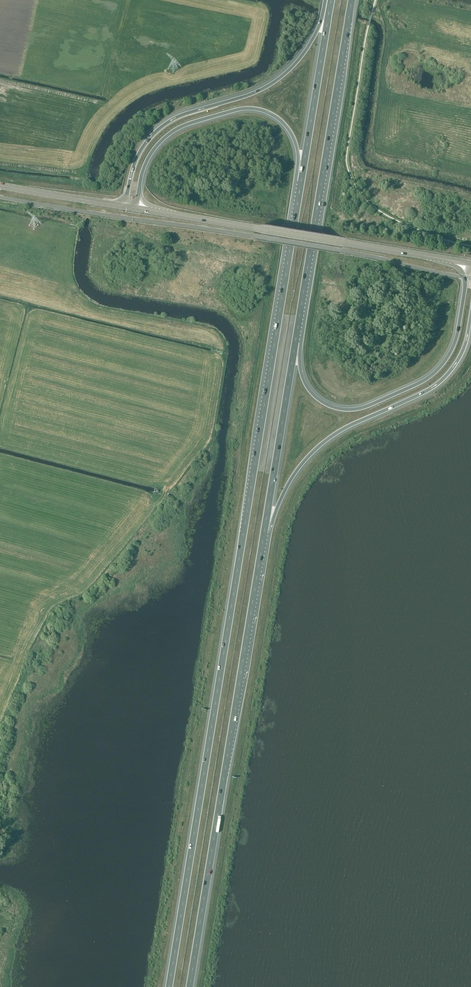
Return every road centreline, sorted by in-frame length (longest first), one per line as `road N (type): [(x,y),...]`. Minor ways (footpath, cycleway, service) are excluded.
road 1 (motorway): [(301,181),(169,986)]
road 2 (unclassified): [(466,277),(0,197)]
road 3 (motorway): [(193,986),(264,532)]
road 4 (motorway): [(296,340),(352,0)]
road 5 (secondary): [(469,263),(137,209)]
road 6 (motorway): [(264,532),(309,454),(442,381),(463,351),(470,315)]
road 7 (motorway): [(327,0),(310,44),(282,76),(156,131),(137,157),(125,206)]
road 8 (motorway): [(466,277),(445,362),(425,380),(366,407),(338,409),(314,395),(296,340)]
road 9 (motorway): [(137,209),(144,168),(162,141),(242,109),(267,113),(289,131),(301,181)]
road 10 (motorway): [(264,532),(296,340)]
road 11 (motorway): [(331,0),(301,181)]
road 12 (secondary): [(125,206),(0,185)]

